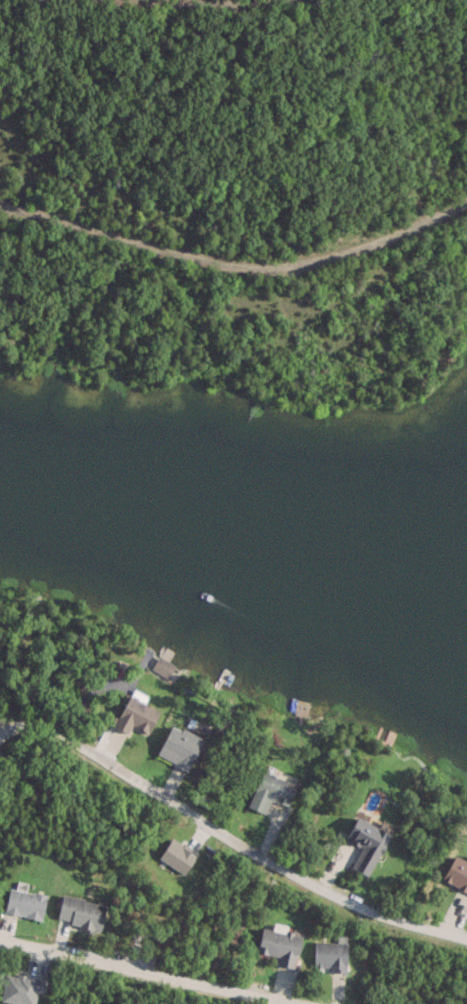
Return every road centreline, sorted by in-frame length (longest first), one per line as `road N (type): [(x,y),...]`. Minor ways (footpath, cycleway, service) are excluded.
road 1 (residential): [(466,937),(382,915),(273,867),(57,731),(25,722),(0,735)]
road 2 (residential): [(466,200),(342,255),(267,270),(226,269),(0,194)]
road 3 (residential): [(0,938),(290,1003)]

